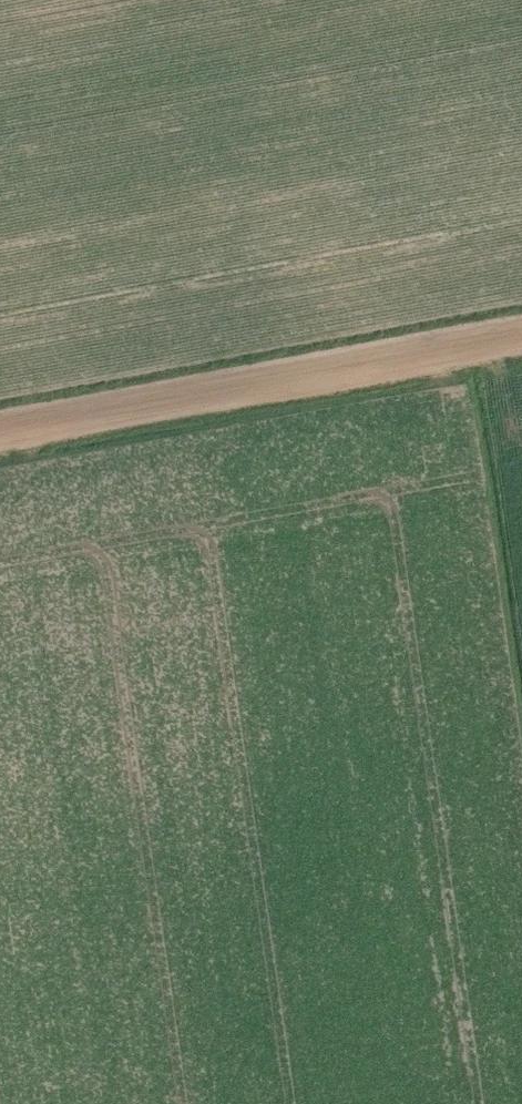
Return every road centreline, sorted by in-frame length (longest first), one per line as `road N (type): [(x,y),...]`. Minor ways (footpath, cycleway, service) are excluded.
road 1 (track): [(521,335),(0,429)]

